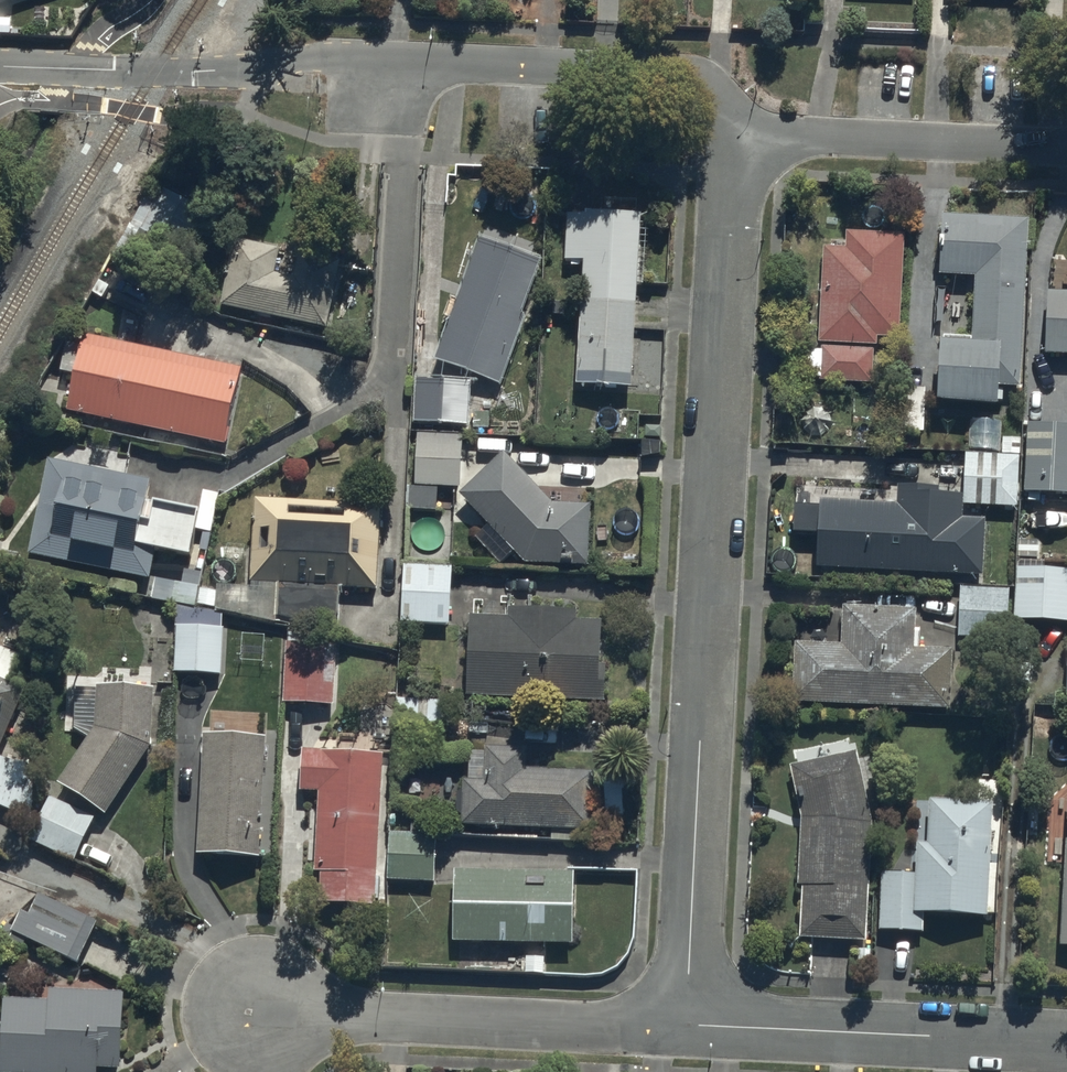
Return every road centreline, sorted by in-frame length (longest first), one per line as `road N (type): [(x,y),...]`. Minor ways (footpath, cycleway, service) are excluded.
road 1 (residential): [(687,1025),(729,205),(760,148)]
road 2 (residential): [(0,66),(220,71),(328,57),(677,73),(702,82),(760,148)]
road 3 (residential): [(687,1025),(262,1008)]
road 4 (residential): [(1066,1044),(687,1025)]
road 5 (residential): [(760,148),(815,134),(1066,147)]

